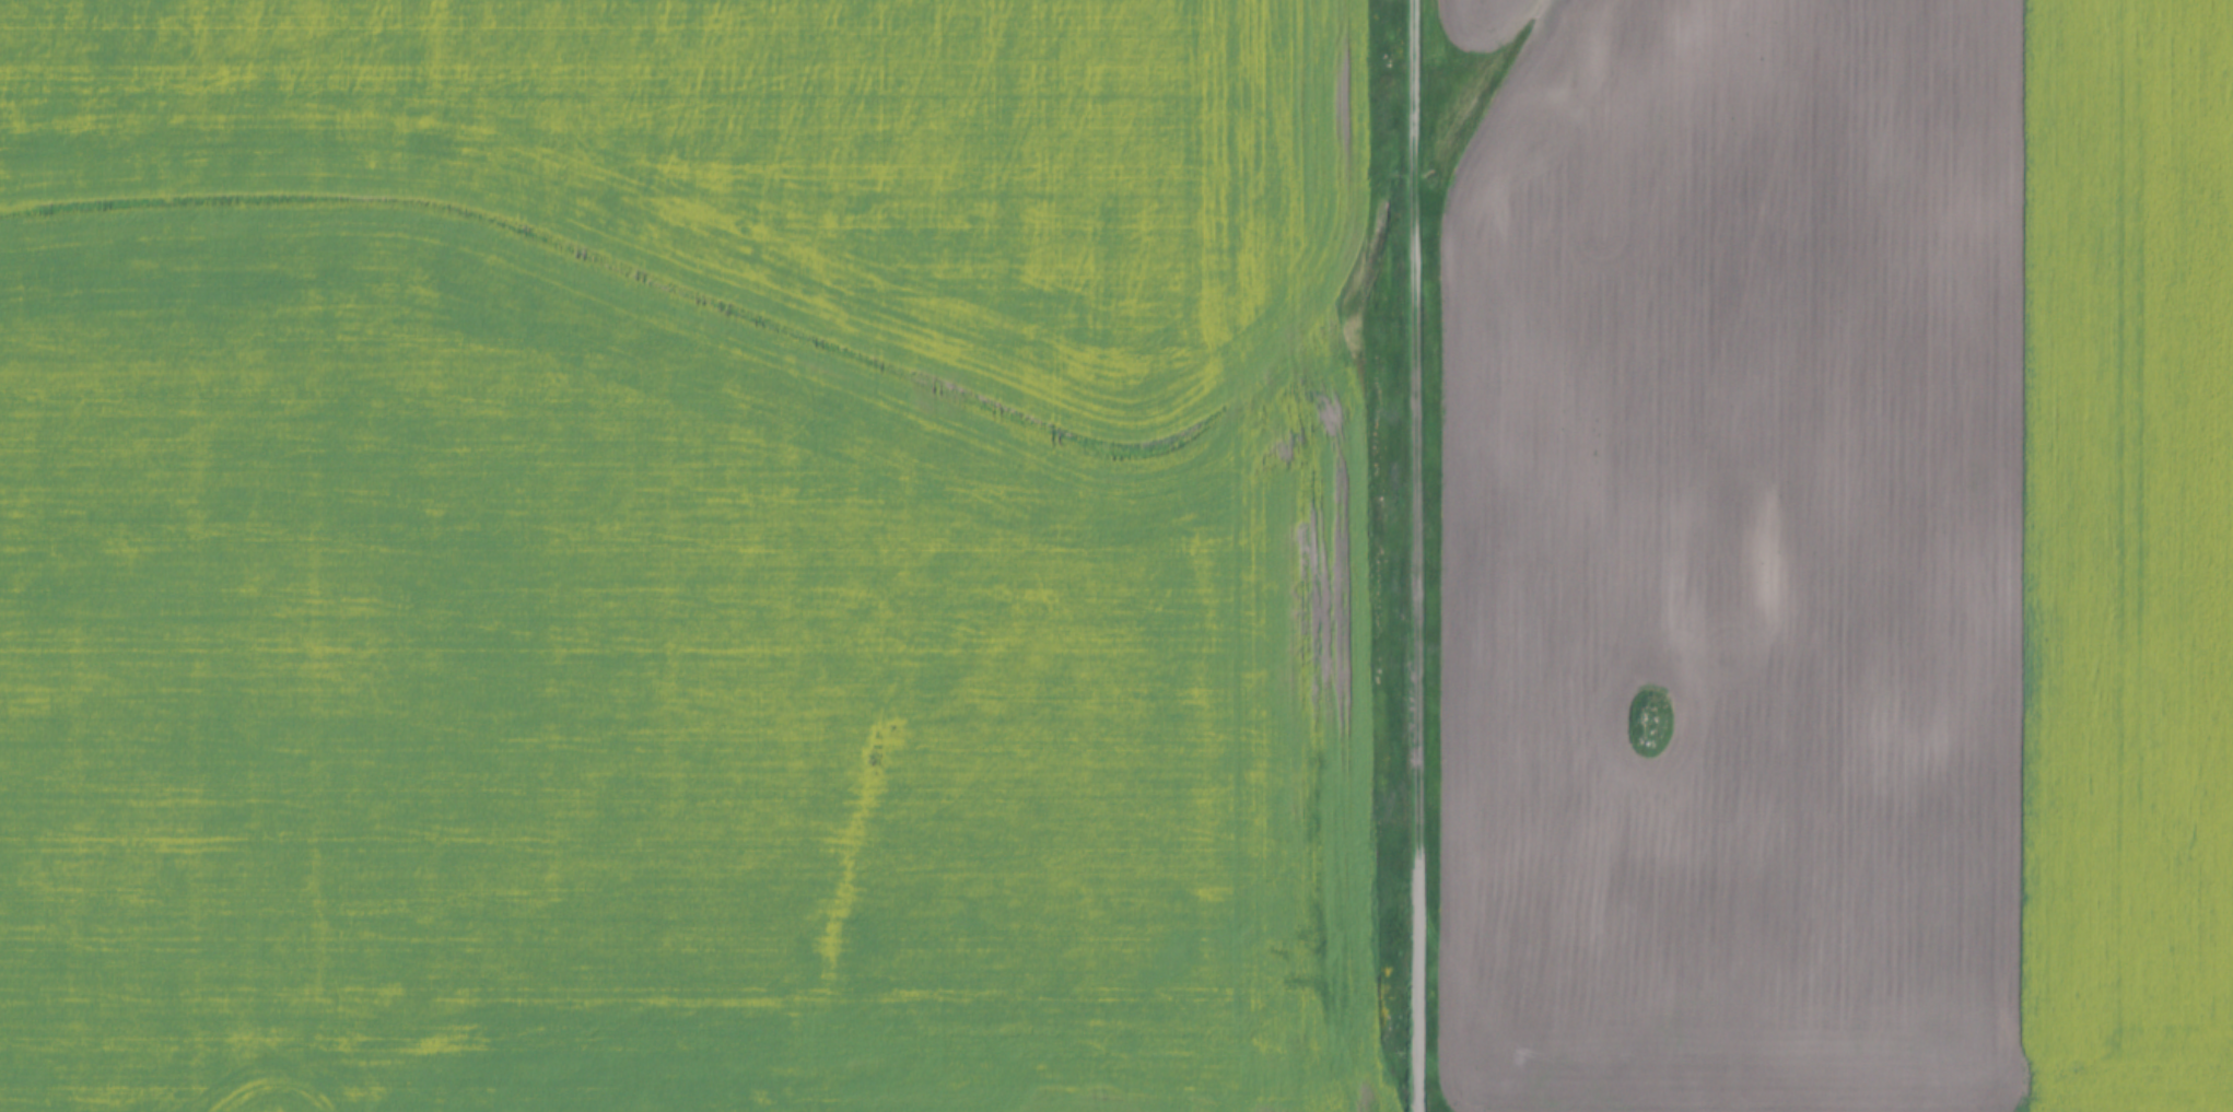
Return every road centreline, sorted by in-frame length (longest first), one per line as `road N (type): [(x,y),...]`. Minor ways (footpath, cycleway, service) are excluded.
road 1 (track): [(1422,1111),(1417,0)]

